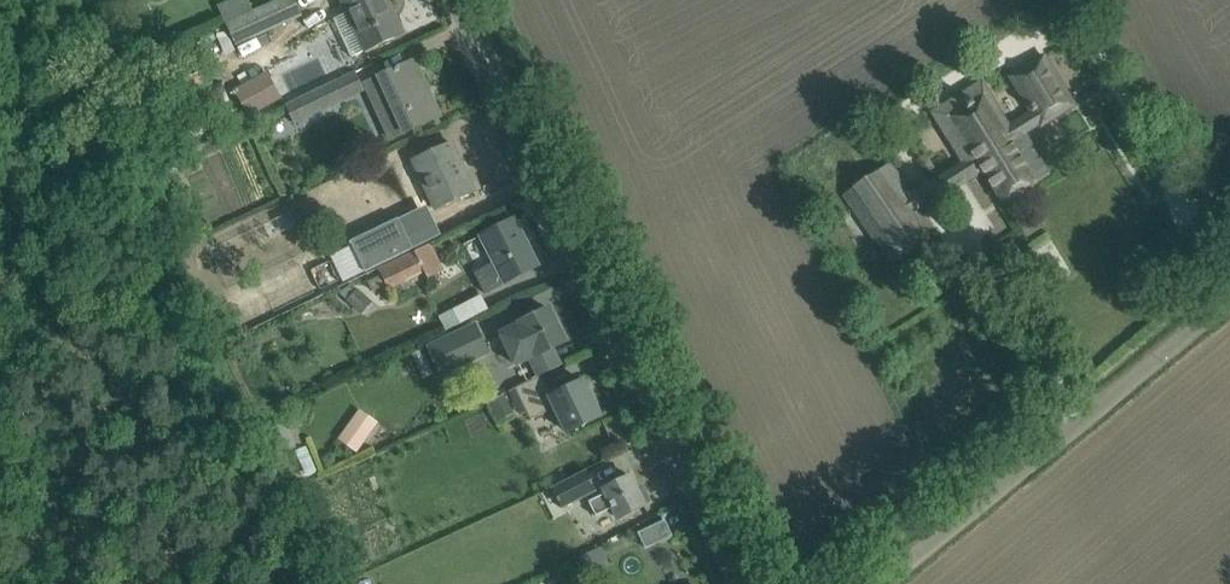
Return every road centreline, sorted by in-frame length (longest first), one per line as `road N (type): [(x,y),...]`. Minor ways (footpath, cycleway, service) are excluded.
road 1 (unclassified): [(741,583),(459,0)]
road 2 (unclassified): [(878,583),(1229,294)]

